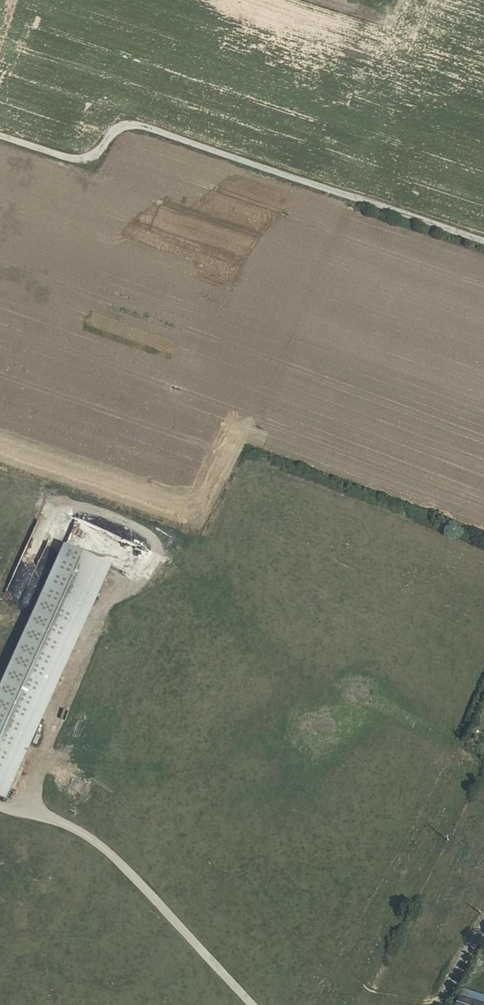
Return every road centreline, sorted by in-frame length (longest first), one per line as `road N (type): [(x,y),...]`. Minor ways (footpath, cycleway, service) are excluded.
road 1 (unclassified): [(0,136),(78,162),(94,158),(111,128),(127,120),(483,241)]
road 2 (track): [(24,807),(112,854),(251,1004)]

